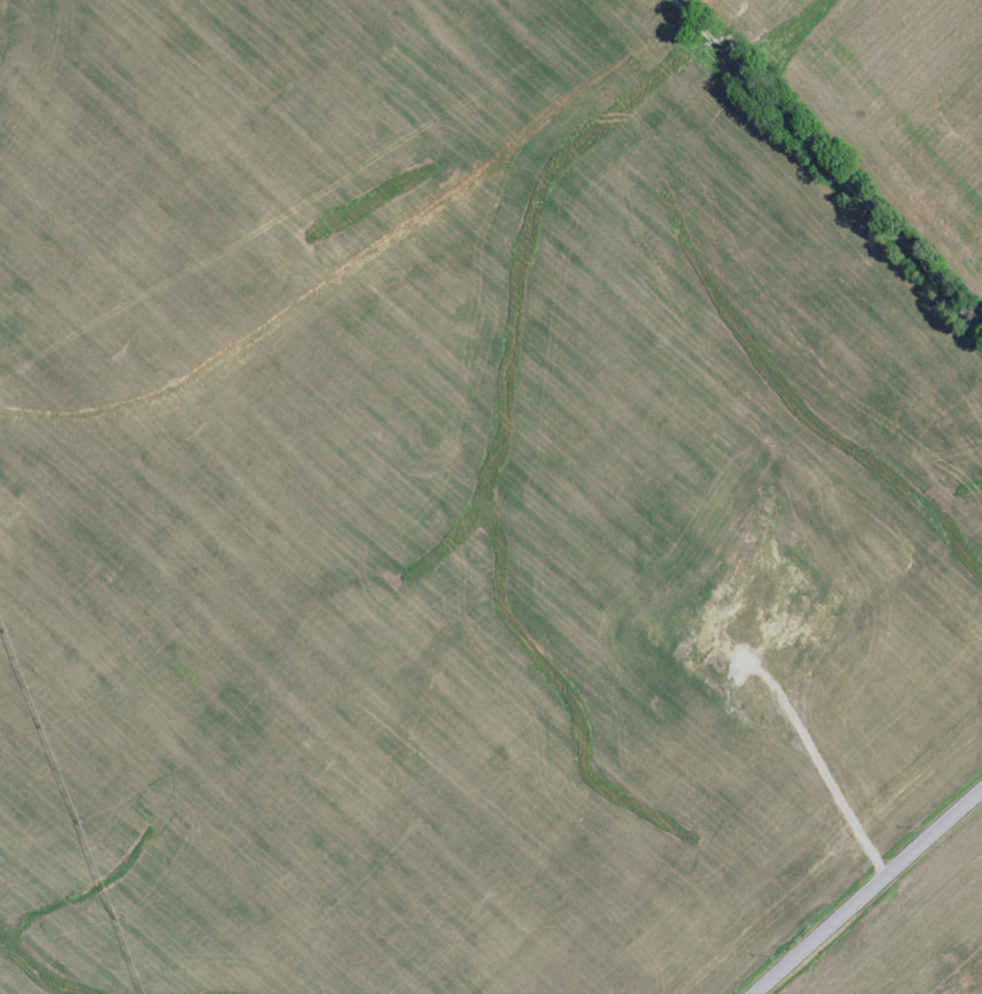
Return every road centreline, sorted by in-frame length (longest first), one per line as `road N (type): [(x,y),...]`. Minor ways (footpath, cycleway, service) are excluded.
road 1 (residential): [(981,338),(913,253),(671,0)]
road 2 (secondary): [(756,993),(981,791)]

